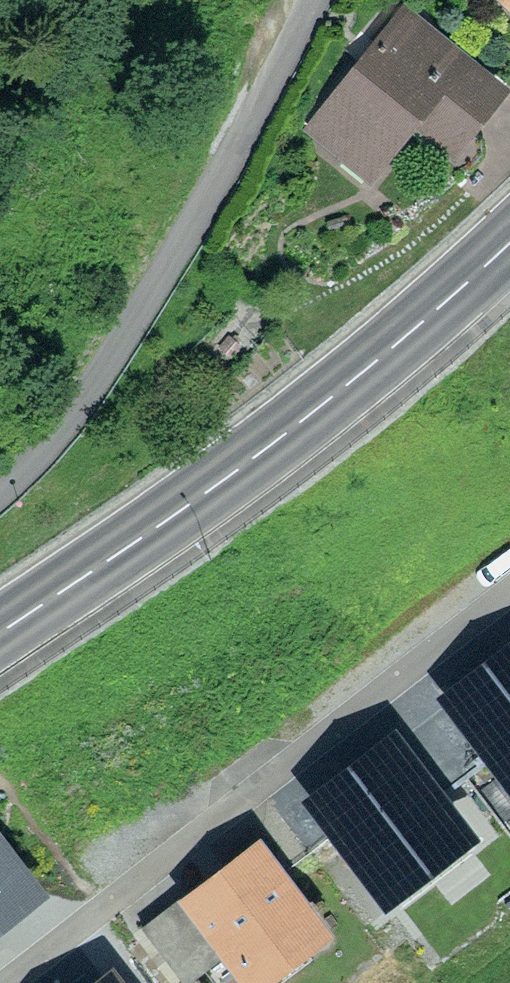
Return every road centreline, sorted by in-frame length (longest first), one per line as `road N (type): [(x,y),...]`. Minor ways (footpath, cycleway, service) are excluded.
road 1 (primary): [(0,633),(238,470),(509,243)]
road 2 (residential): [(509,595),(11,982)]
road 3 (residential): [(315,0),(70,422),(0,492)]

